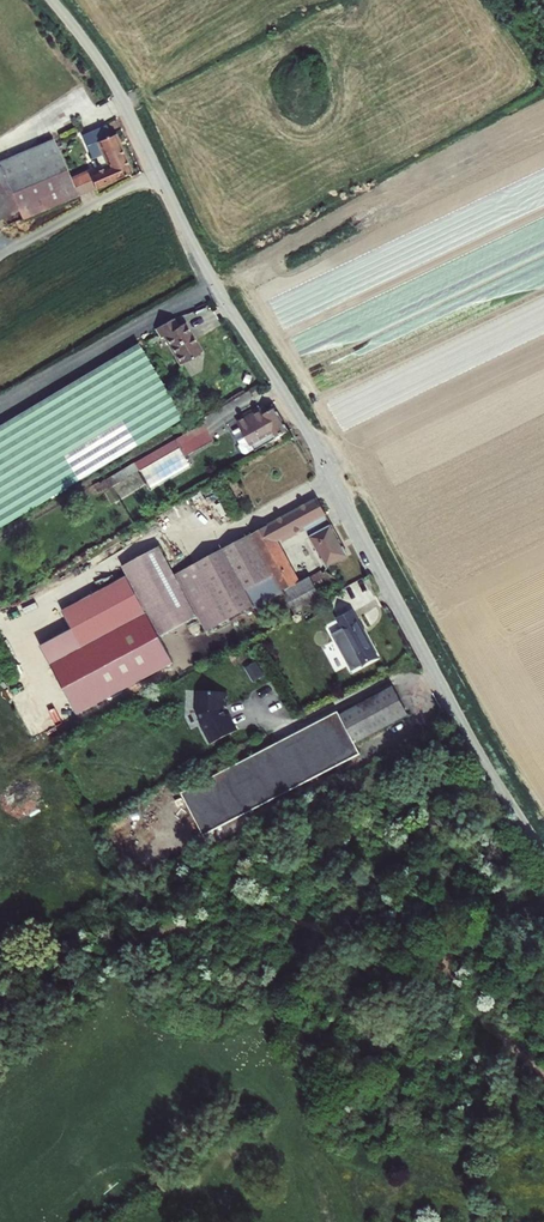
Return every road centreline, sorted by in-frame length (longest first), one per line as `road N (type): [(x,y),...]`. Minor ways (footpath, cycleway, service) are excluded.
road 1 (unclassified): [(543,856),(200,257),(112,82),(52,0)]

